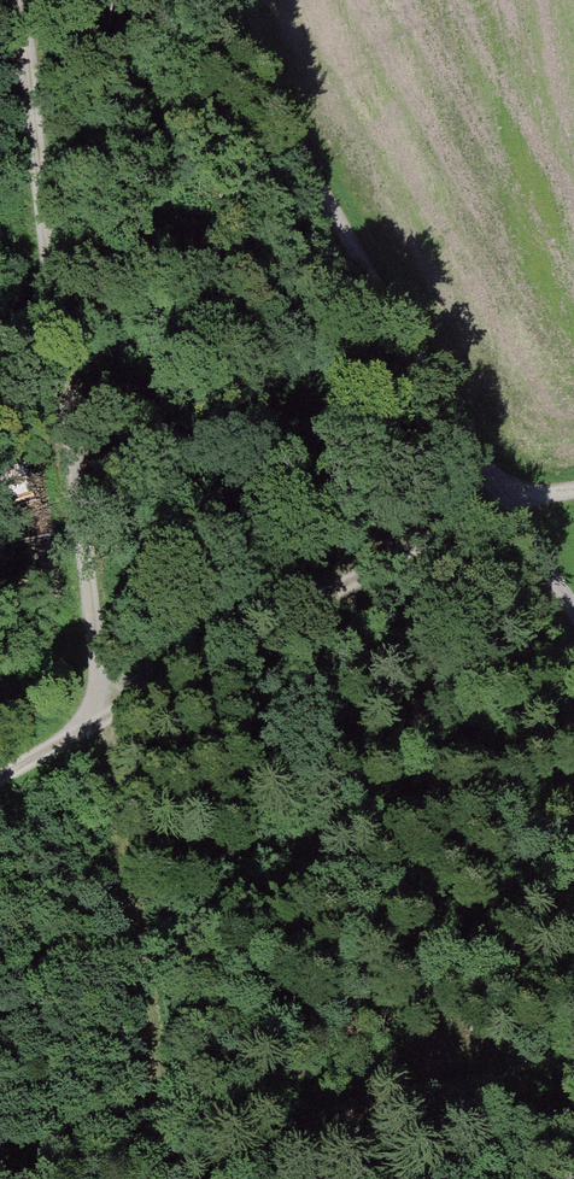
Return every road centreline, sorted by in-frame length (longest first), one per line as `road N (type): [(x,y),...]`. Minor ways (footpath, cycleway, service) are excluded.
road 1 (track): [(106,715),(17,0)]
road 2 (track): [(208,0),(573,596)]
road 3 (track): [(0,773),(357,577),(520,504)]
road 4 (track): [(106,715),(162,1178)]

